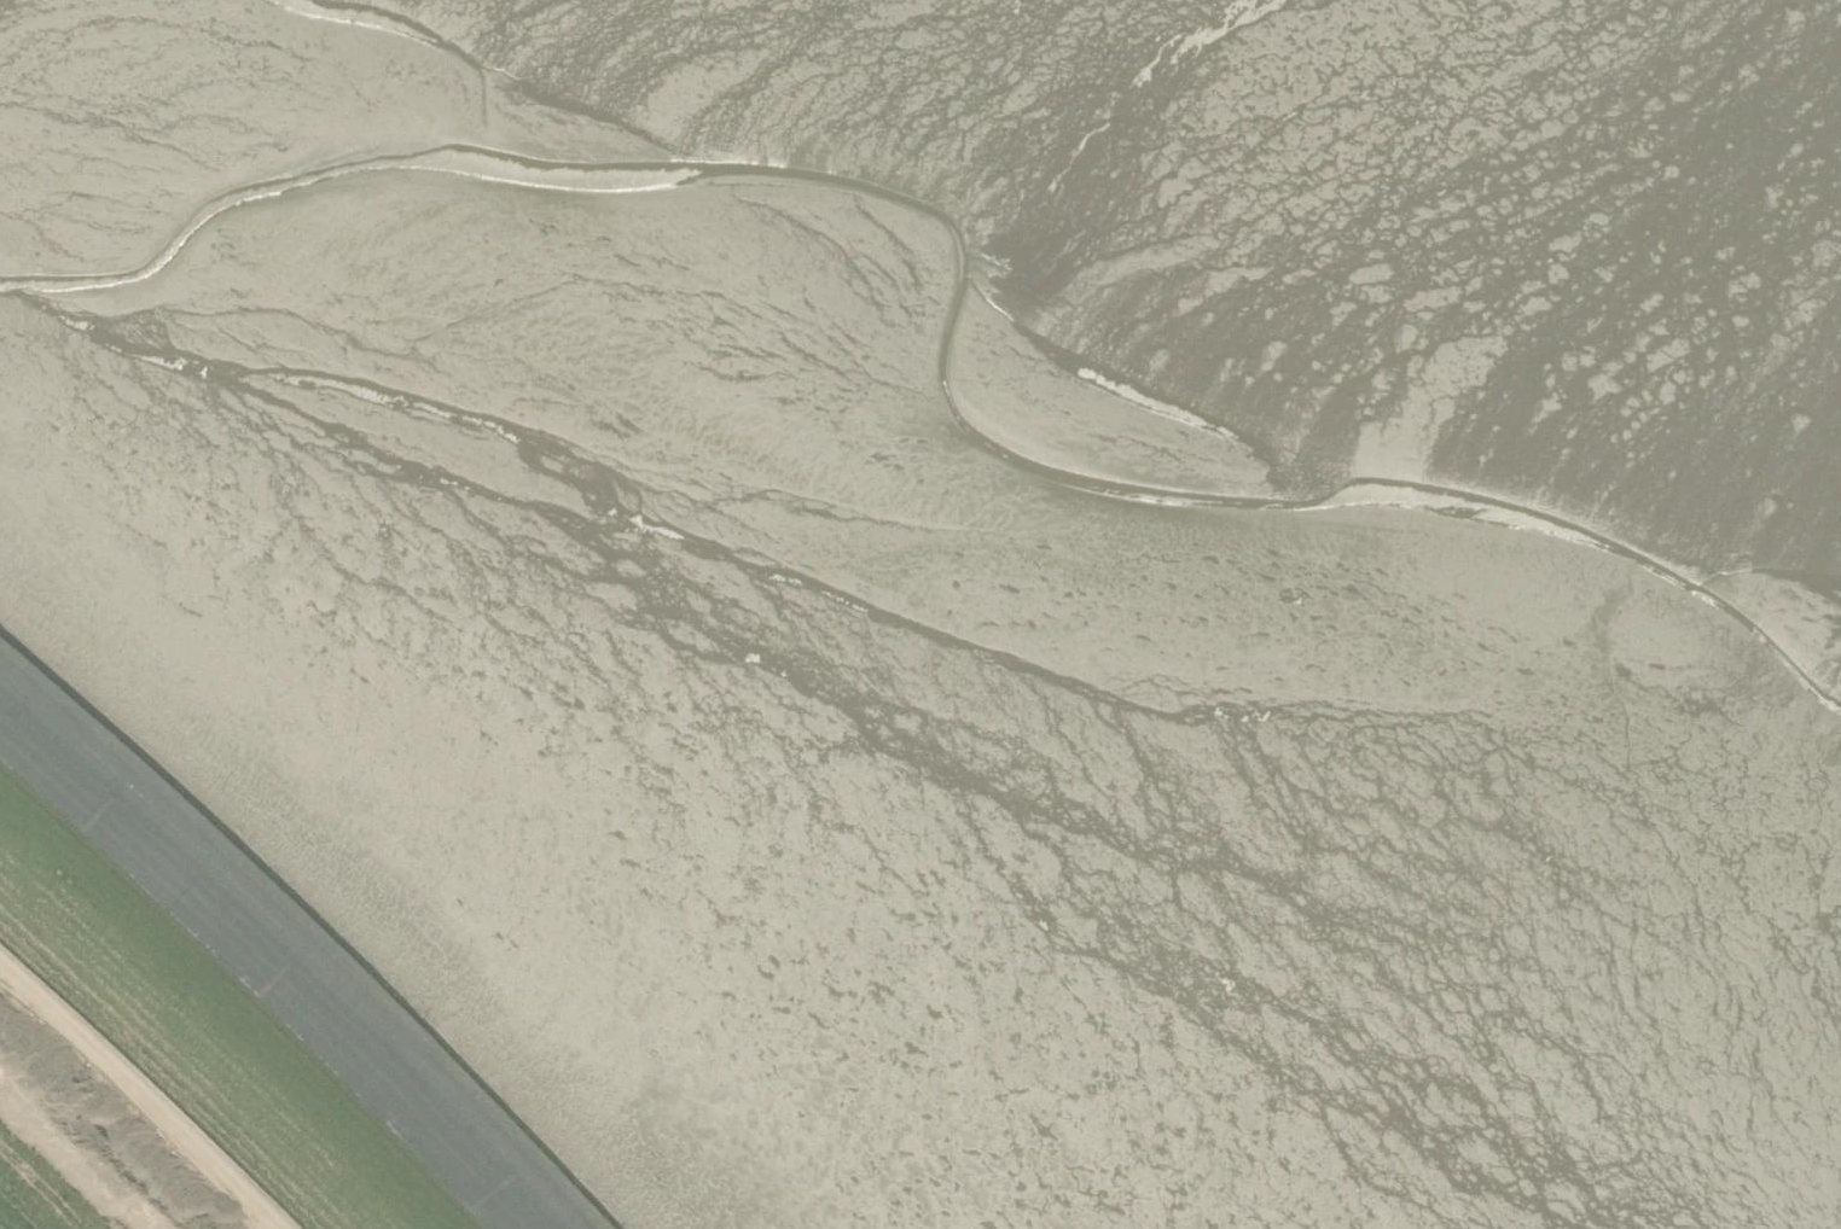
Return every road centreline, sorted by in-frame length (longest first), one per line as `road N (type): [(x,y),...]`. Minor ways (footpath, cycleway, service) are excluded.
road 1 (track): [(588,1228),(340,974),(0,664)]

